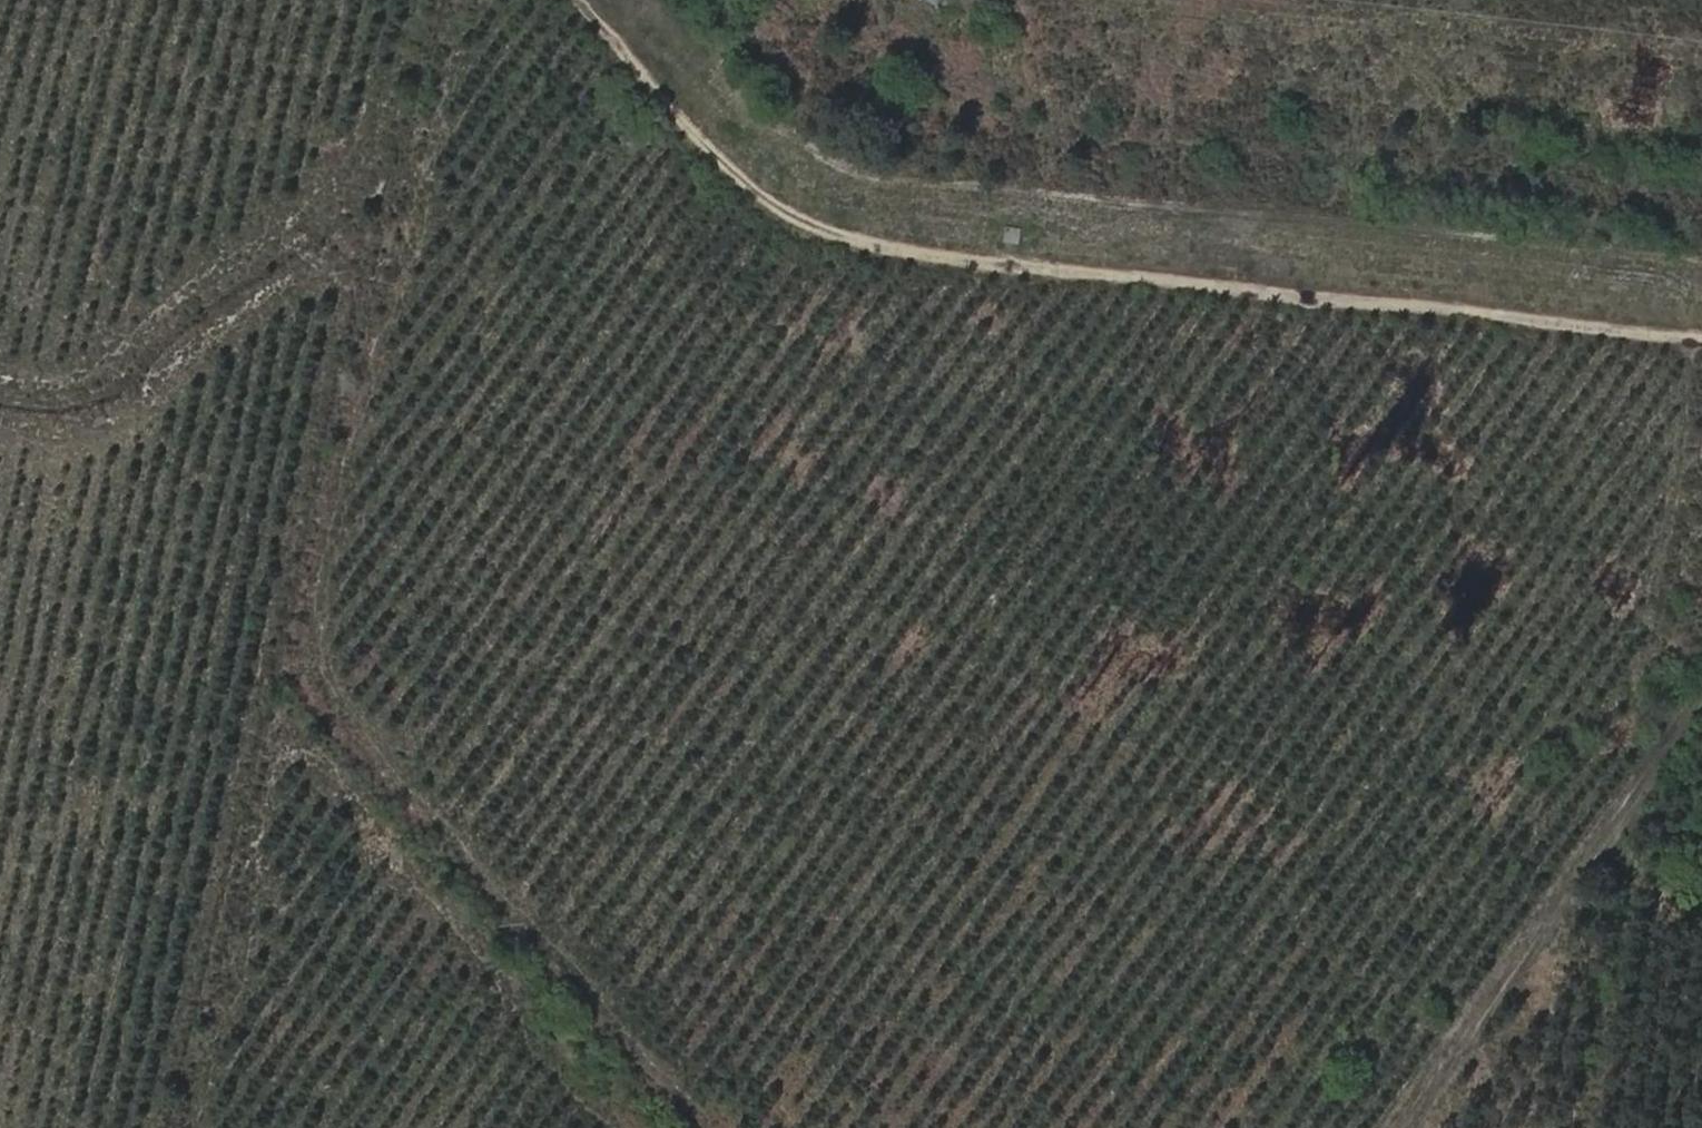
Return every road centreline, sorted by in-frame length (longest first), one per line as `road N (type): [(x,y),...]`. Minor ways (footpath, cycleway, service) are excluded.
road 1 (track): [(1701,341),(881,248),(813,227),(757,192),(574,0)]
road 2 (track): [(1701,728),(1418,1127)]

